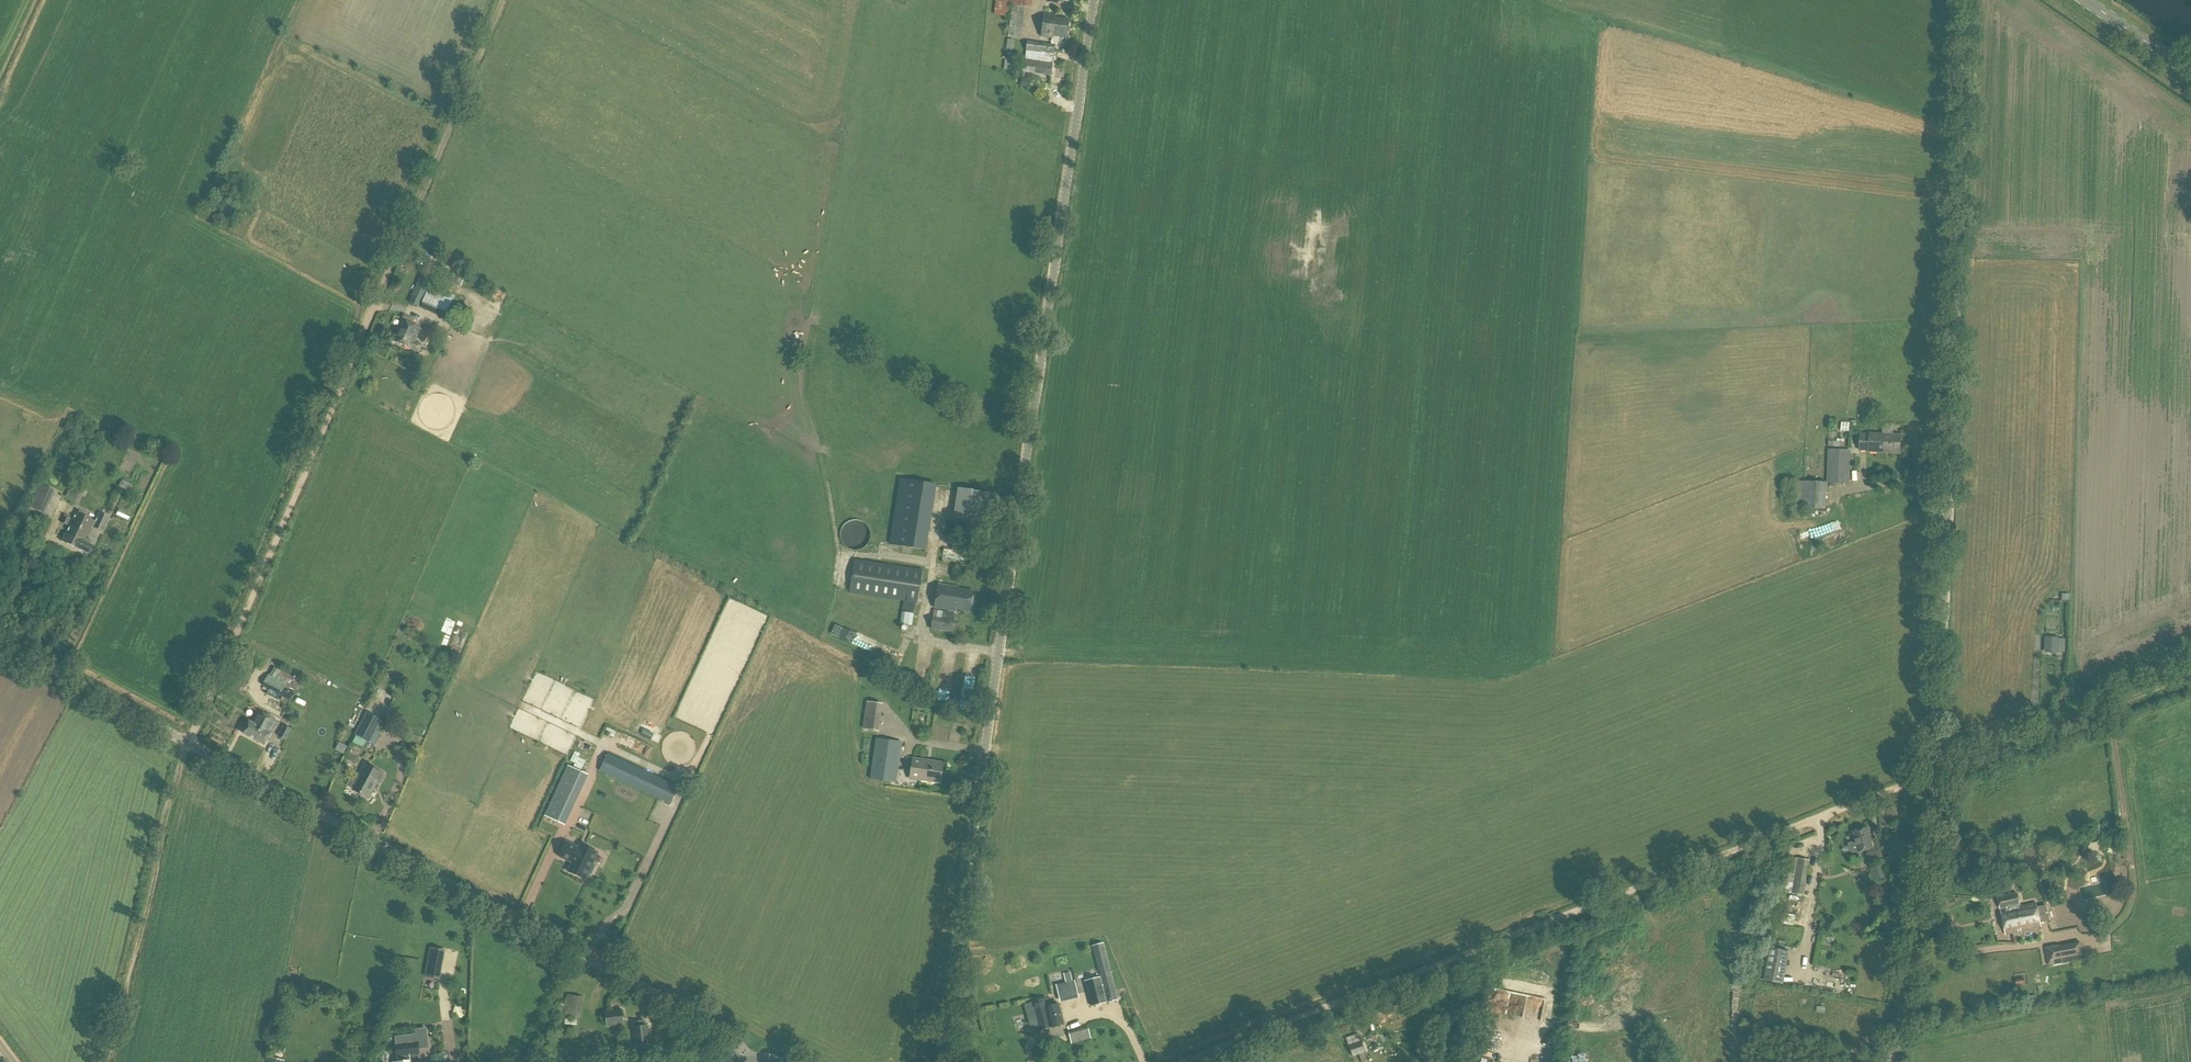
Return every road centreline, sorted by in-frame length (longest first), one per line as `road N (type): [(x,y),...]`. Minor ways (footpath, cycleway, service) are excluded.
road 1 (track): [(109,1061),(187,743),(504,0)]
road 2 (track): [(2190,675),(1183,1061)]
road 3 (unclassified): [(937,1061),(1093,0)]
road 4 (unclassified): [(1894,1061),(1935,826),(1969,0)]
road 5 (unclassified): [(749,1058),(717,1024),(0,642)]
road 6 (secondary): [(2190,75),(2082,0)]

